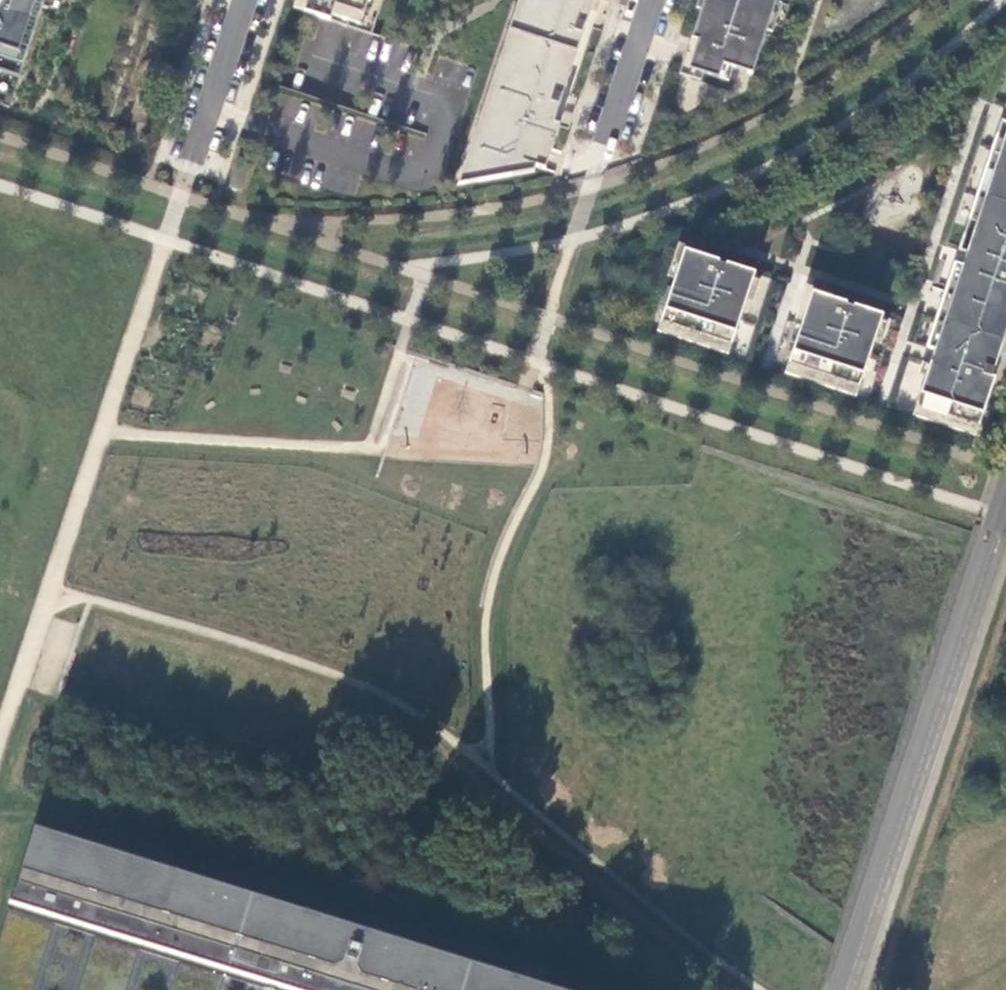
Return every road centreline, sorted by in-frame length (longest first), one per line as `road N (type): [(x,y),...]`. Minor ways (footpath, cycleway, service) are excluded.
road 1 (unclassified): [(1005,499),(849,989)]
road 2 (residential): [(653,0),(605,145)]

